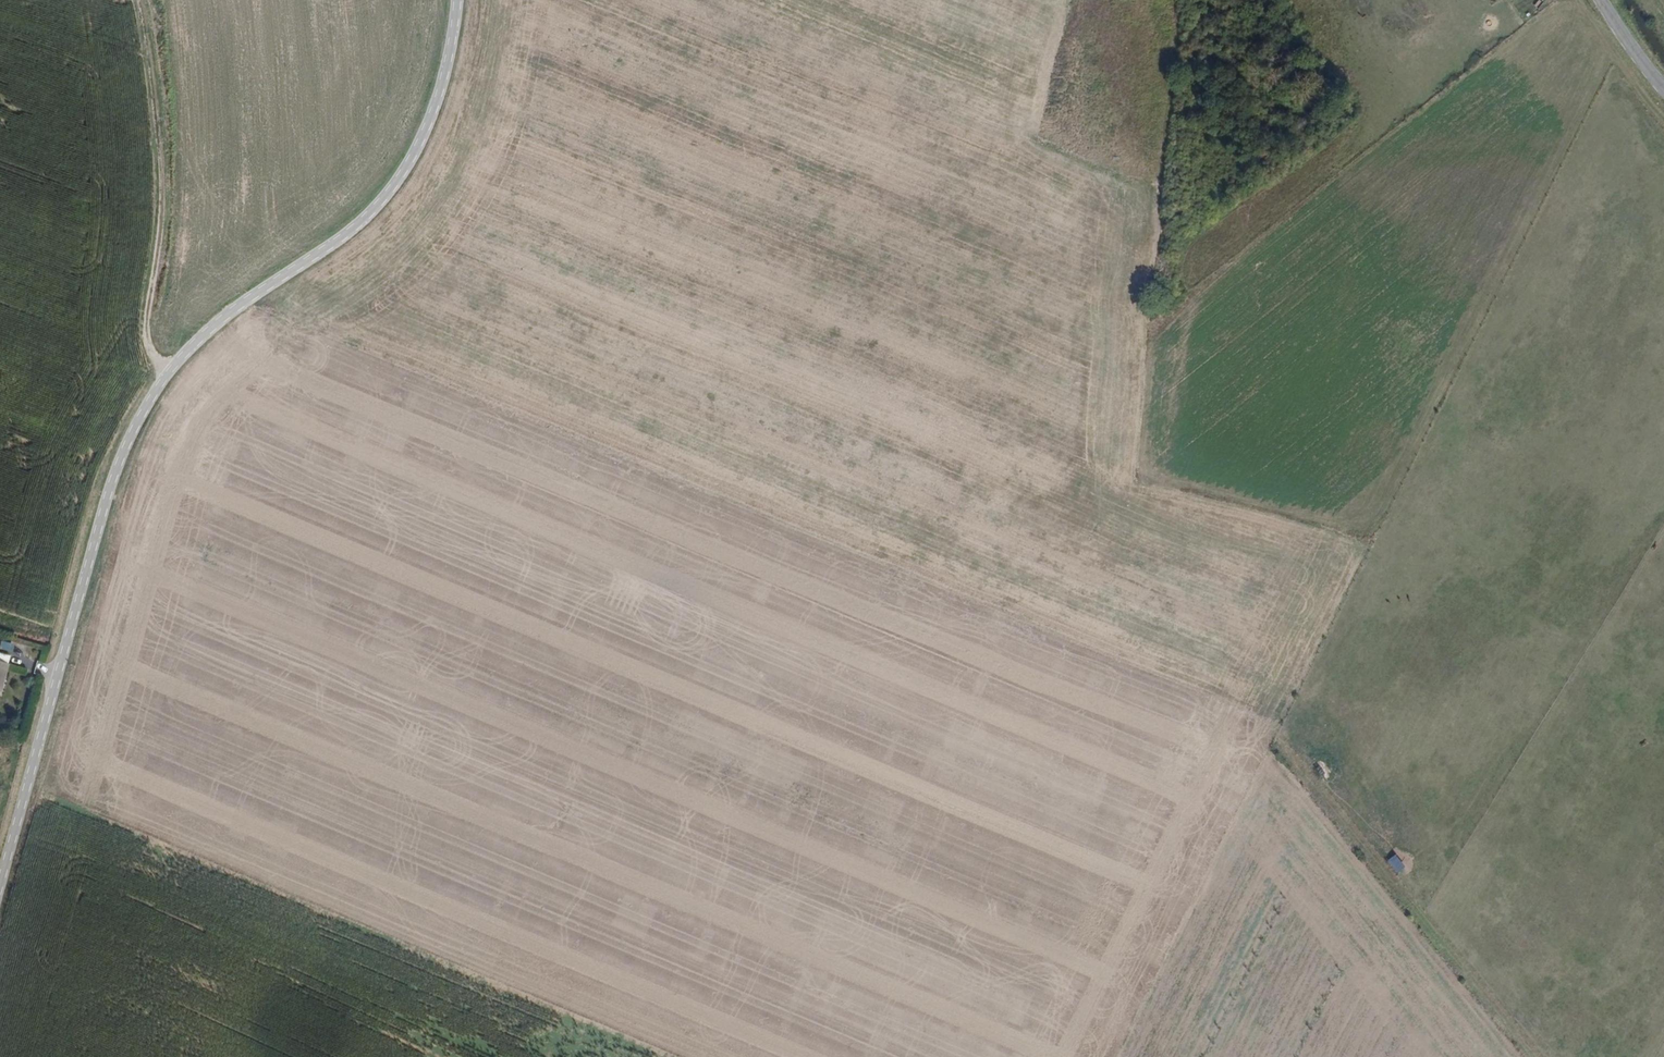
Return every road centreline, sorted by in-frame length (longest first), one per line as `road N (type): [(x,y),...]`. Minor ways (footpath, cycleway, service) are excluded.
road 1 (tertiary): [(455,0),(441,92),(393,186),(337,239),(208,332),(168,372),(133,429),(0,884)]
road 2 (track): [(168,372),(154,360),(146,332),(161,180),(141,0)]

